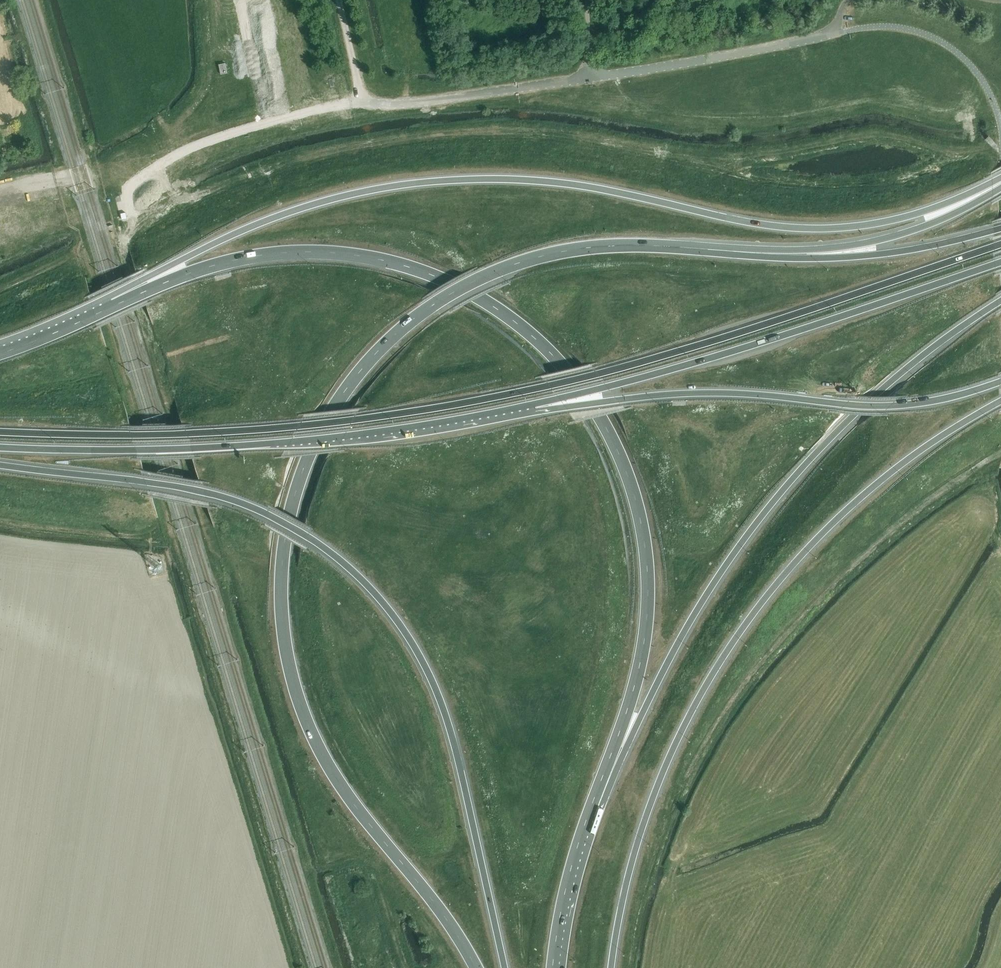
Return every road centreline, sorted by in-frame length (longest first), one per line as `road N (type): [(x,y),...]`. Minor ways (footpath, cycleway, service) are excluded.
road 1 (trunk): [(1000,245),(696,346),(493,397),(185,434),(0,431)]
road 2 (trunk): [(589,821),(639,666),(647,570),(618,453),(550,354),(466,290),(406,268),(332,254),(207,269),(96,316)]
road 3 (trunk): [(621,247),(563,253),(494,273),(391,339),(314,440),(284,542),(283,635),(307,725),(342,788),(475,967)]
road 4 (trunk): [(1000,179),(922,213),(823,230),(750,224),(553,183),(405,186),(237,233),(139,283),(96,316)]
road 5 (trunk): [(0,465),(159,485),(233,503),(297,533),(367,588),(413,648),(446,721),(504,967)]
road 6 (trunk): [(611,967),(656,789),(735,639),(805,550),(859,498),(1000,401)]
road 7 (trunk): [(589,821),(693,616),(758,520),(861,408),(1000,301)]
road 8 (trunk): [(0,447),(289,442),(534,404)]
road 9 (trunk): [(534,404),(688,366),(1000,263)]
road 10 (trunk): [(534,404),(706,393),(890,405),(1000,381)]
road 11 (trunk): [(1000,188),(943,220),(860,246),(621,247)]
road 12 (trunk): [(1000,228),(839,259),(621,247)]
road 13 (trunk): [(556,967),(589,821)]

